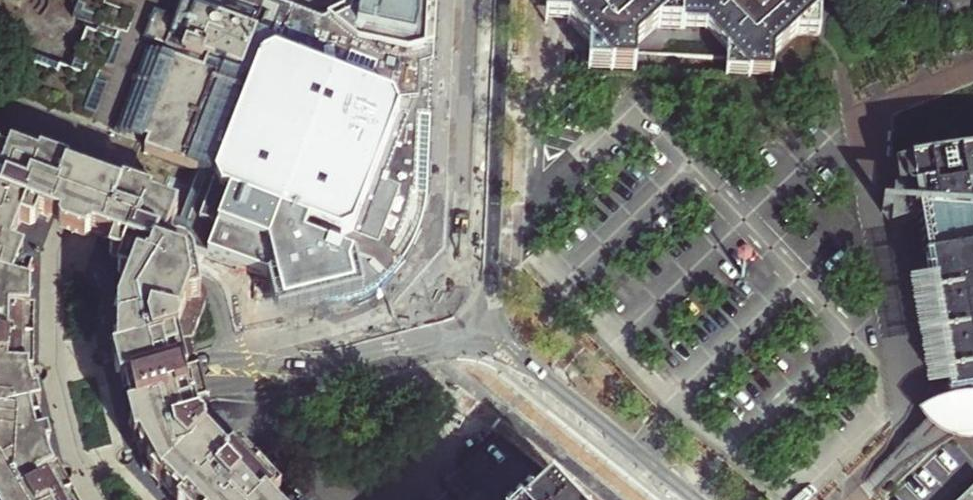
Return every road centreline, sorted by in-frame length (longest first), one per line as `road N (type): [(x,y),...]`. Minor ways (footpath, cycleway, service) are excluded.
road 1 (tertiary): [(0,439),(361,352)]
road 2 (tertiary): [(361,352),(235,351),(0,411)]
road 3 (residential): [(495,0),(480,331)]
road 4 (tertiary): [(480,331),(546,396),(675,499)]
road 5 (tertiary): [(361,352),(480,331)]

